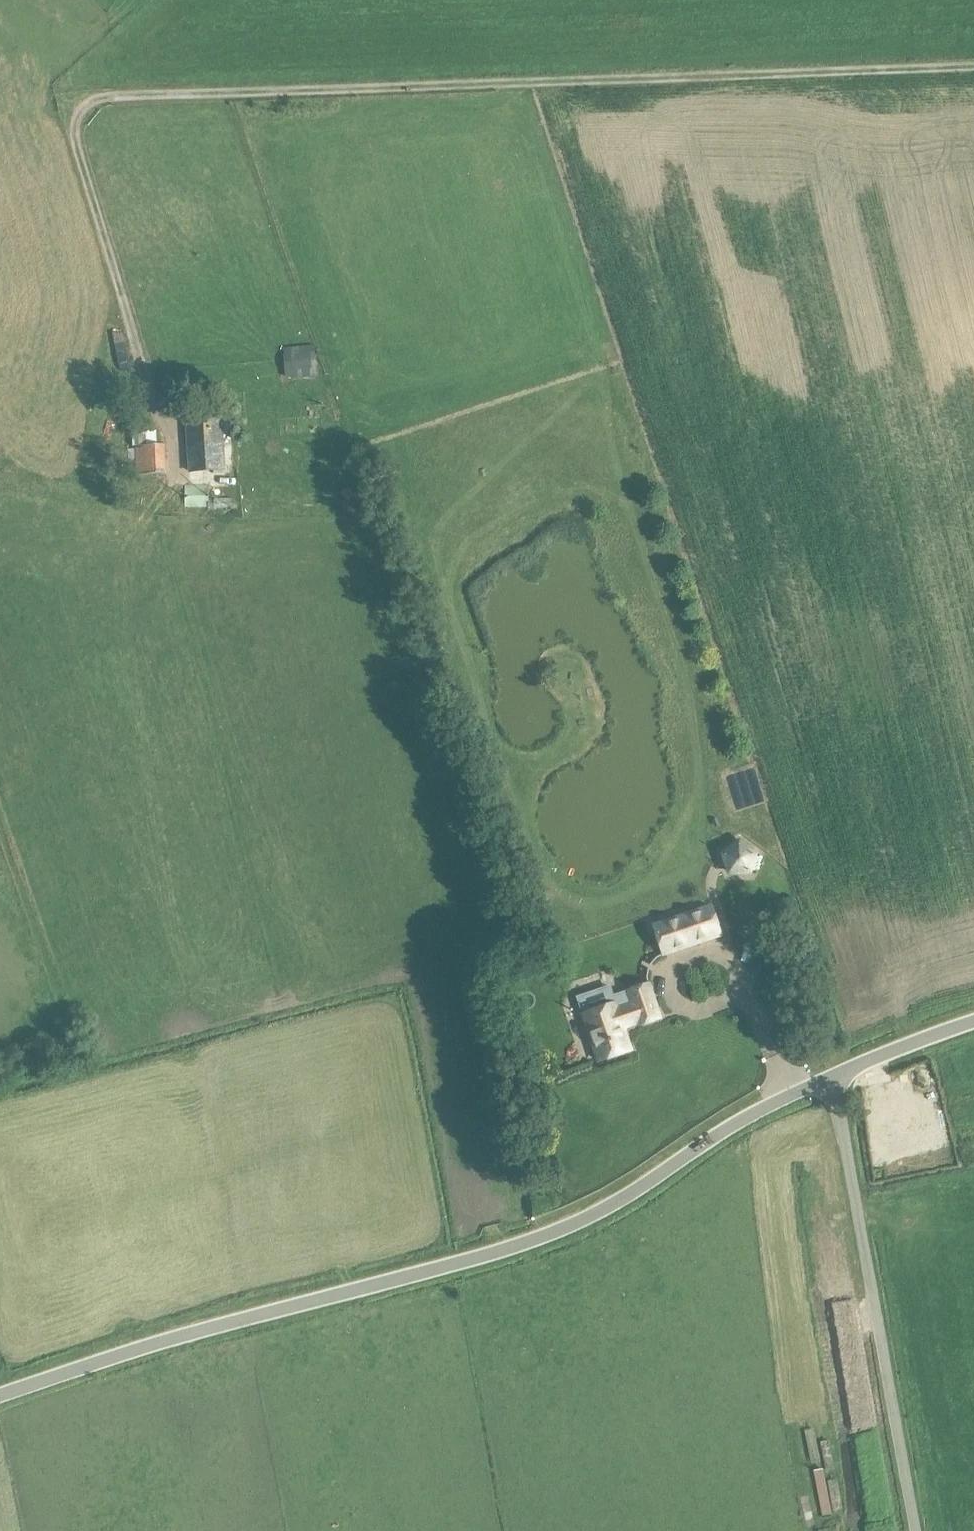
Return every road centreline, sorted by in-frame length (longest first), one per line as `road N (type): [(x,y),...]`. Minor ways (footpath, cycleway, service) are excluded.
road 1 (unclassified): [(973,68),(106,99),(86,106),(75,119),(75,143),(160,423)]
road 2 (unclassified): [(0,1396),(188,1334),(557,1231),(631,1195),(748,1117),(834,1077)]
road 3 (unclassified): [(834,1077),(917,1530)]
road 4 (unclassified): [(834,1077),(973,1021)]

